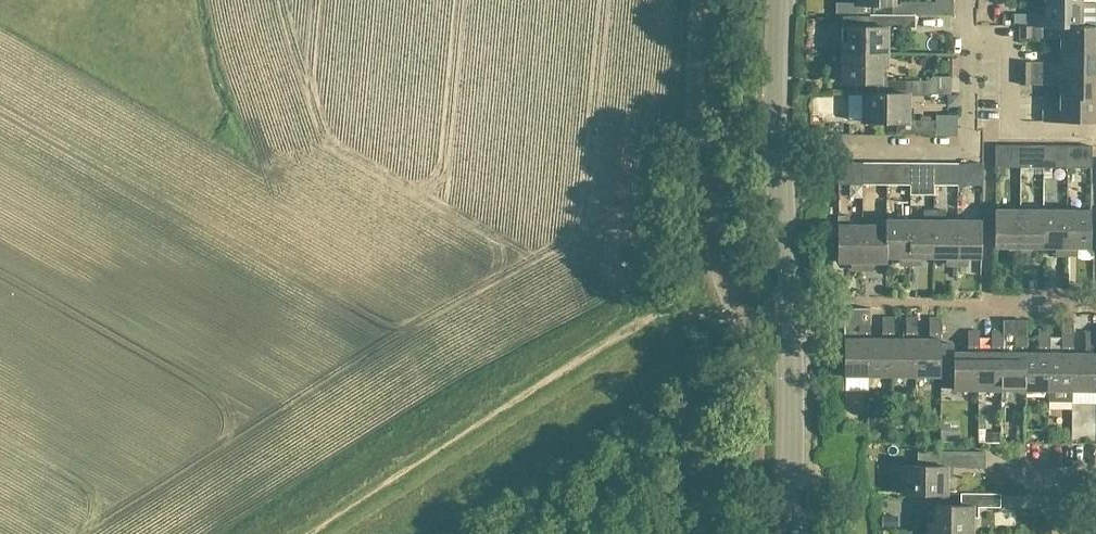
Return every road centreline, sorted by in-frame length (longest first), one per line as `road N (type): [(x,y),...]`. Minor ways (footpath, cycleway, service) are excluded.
road 1 (unclassified): [(789,533),(782,0)]
road 2 (track): [(726,292),(625,334),(310,533)]
road 3 (residential): [(841,154),(968,154),(966,41)]
road 4 (residential): [(1095,132),(1010,133),(1008,41),(966,41)]

